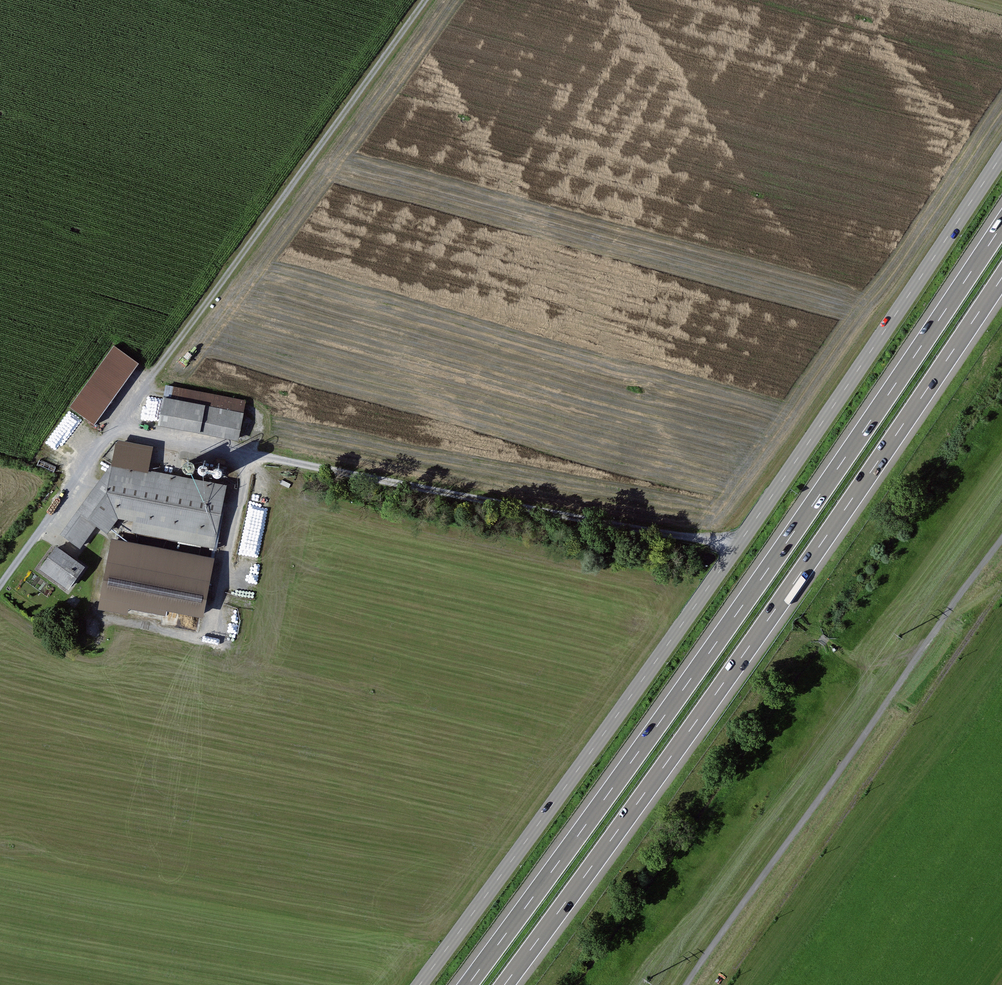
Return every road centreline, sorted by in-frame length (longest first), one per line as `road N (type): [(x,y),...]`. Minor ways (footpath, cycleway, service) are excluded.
road 1 (tertiary): [(419,984),(831,415),(1001,159)]
road 2 (motorway): [(1001,224),(744,605),(468,984)]
road 3 (motorway): [(504,984),(769,618),(1001,276)]
road 4 (track): [(430,0),(0,591)]
road 5 (track): [(119,426),(739,544)]
road 6 (track): [(1001,540),(689,984)]

